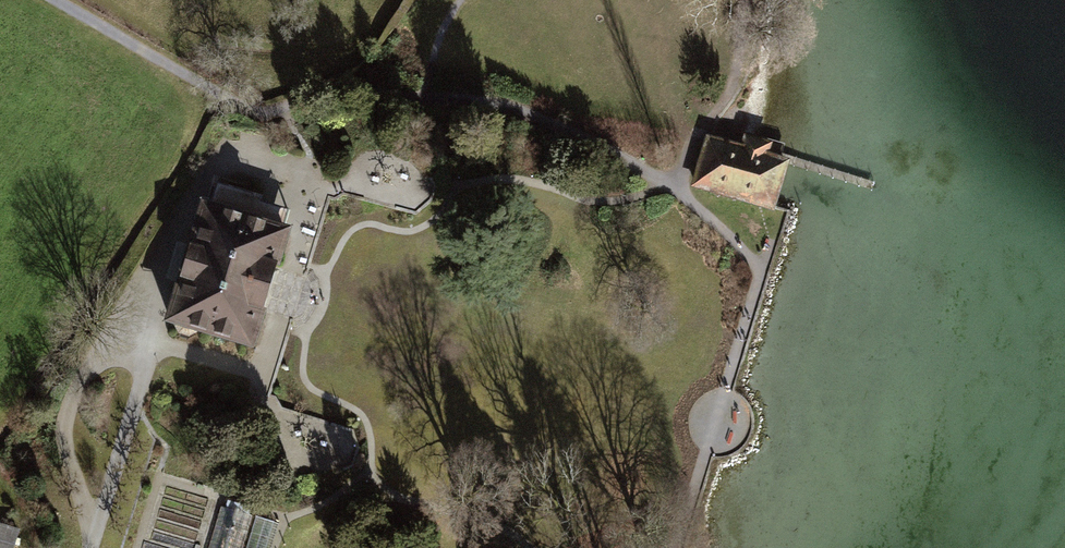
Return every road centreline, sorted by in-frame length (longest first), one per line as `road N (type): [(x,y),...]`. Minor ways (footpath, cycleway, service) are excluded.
road 1 (track): [(51,0),(247,115),(330,89),(447,95),(526,112),(599,141),(673,188)]
road 2 (track): [(678,547),(760,264),(673,188),(738,62),(746,0)]
road 3 (track): [(0,435),(55,342),(107,186),(158,107),(195,79)]

